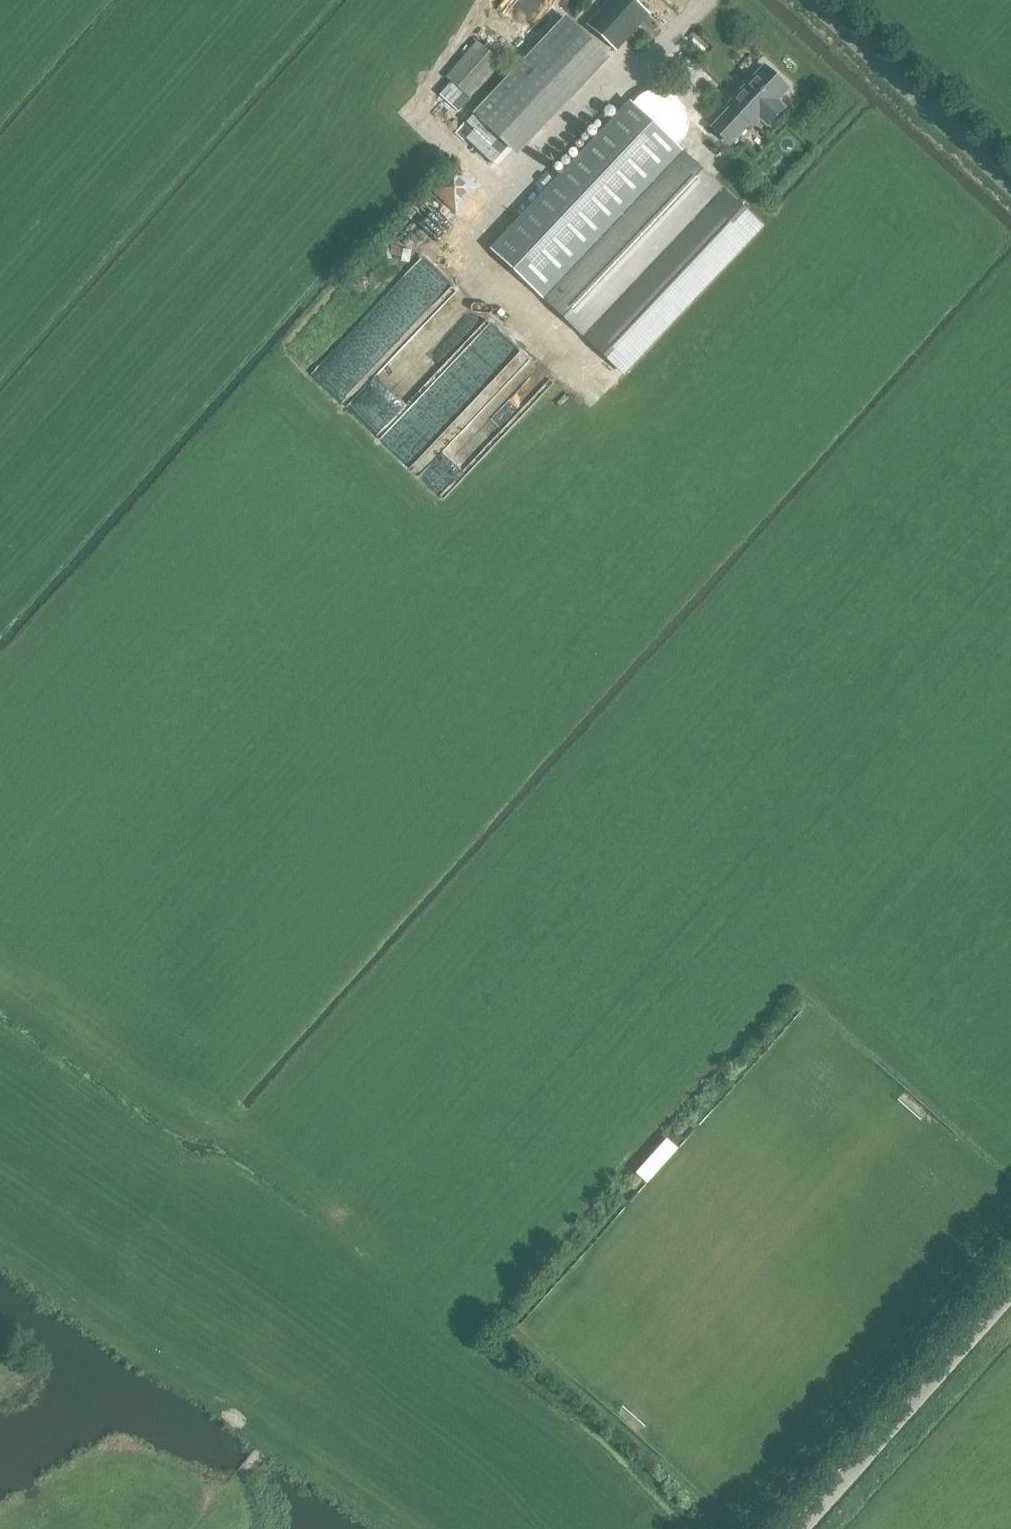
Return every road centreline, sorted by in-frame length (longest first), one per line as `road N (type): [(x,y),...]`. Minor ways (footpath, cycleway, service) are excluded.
road 1 (unclassified): [(804,1528),(1010,1293)]
road 2 (unclassified): [(1010,188),(809,0)]

